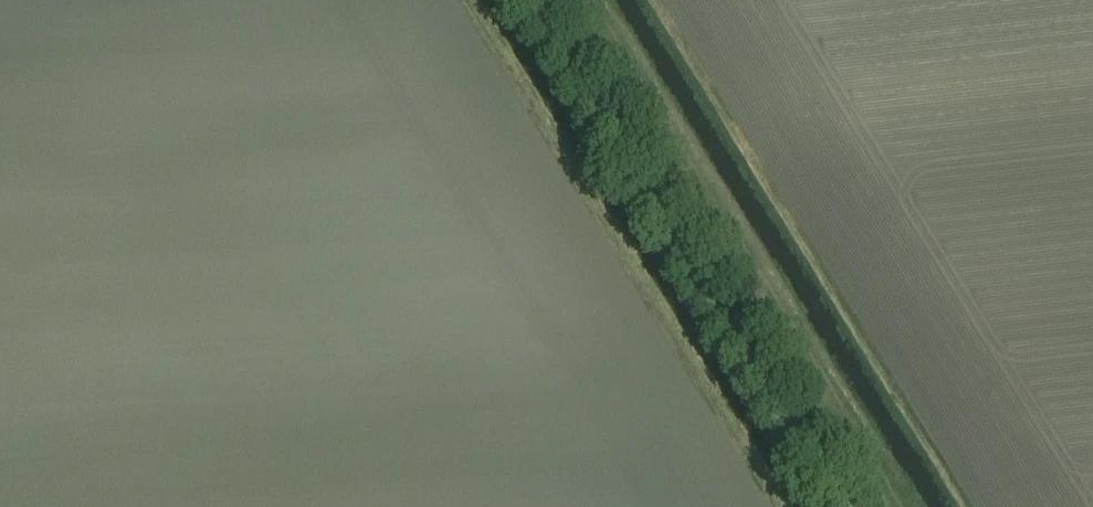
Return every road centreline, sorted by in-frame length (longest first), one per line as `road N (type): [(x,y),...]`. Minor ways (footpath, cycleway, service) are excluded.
road 1 (unclassified): [(840,506),(529,0)]

